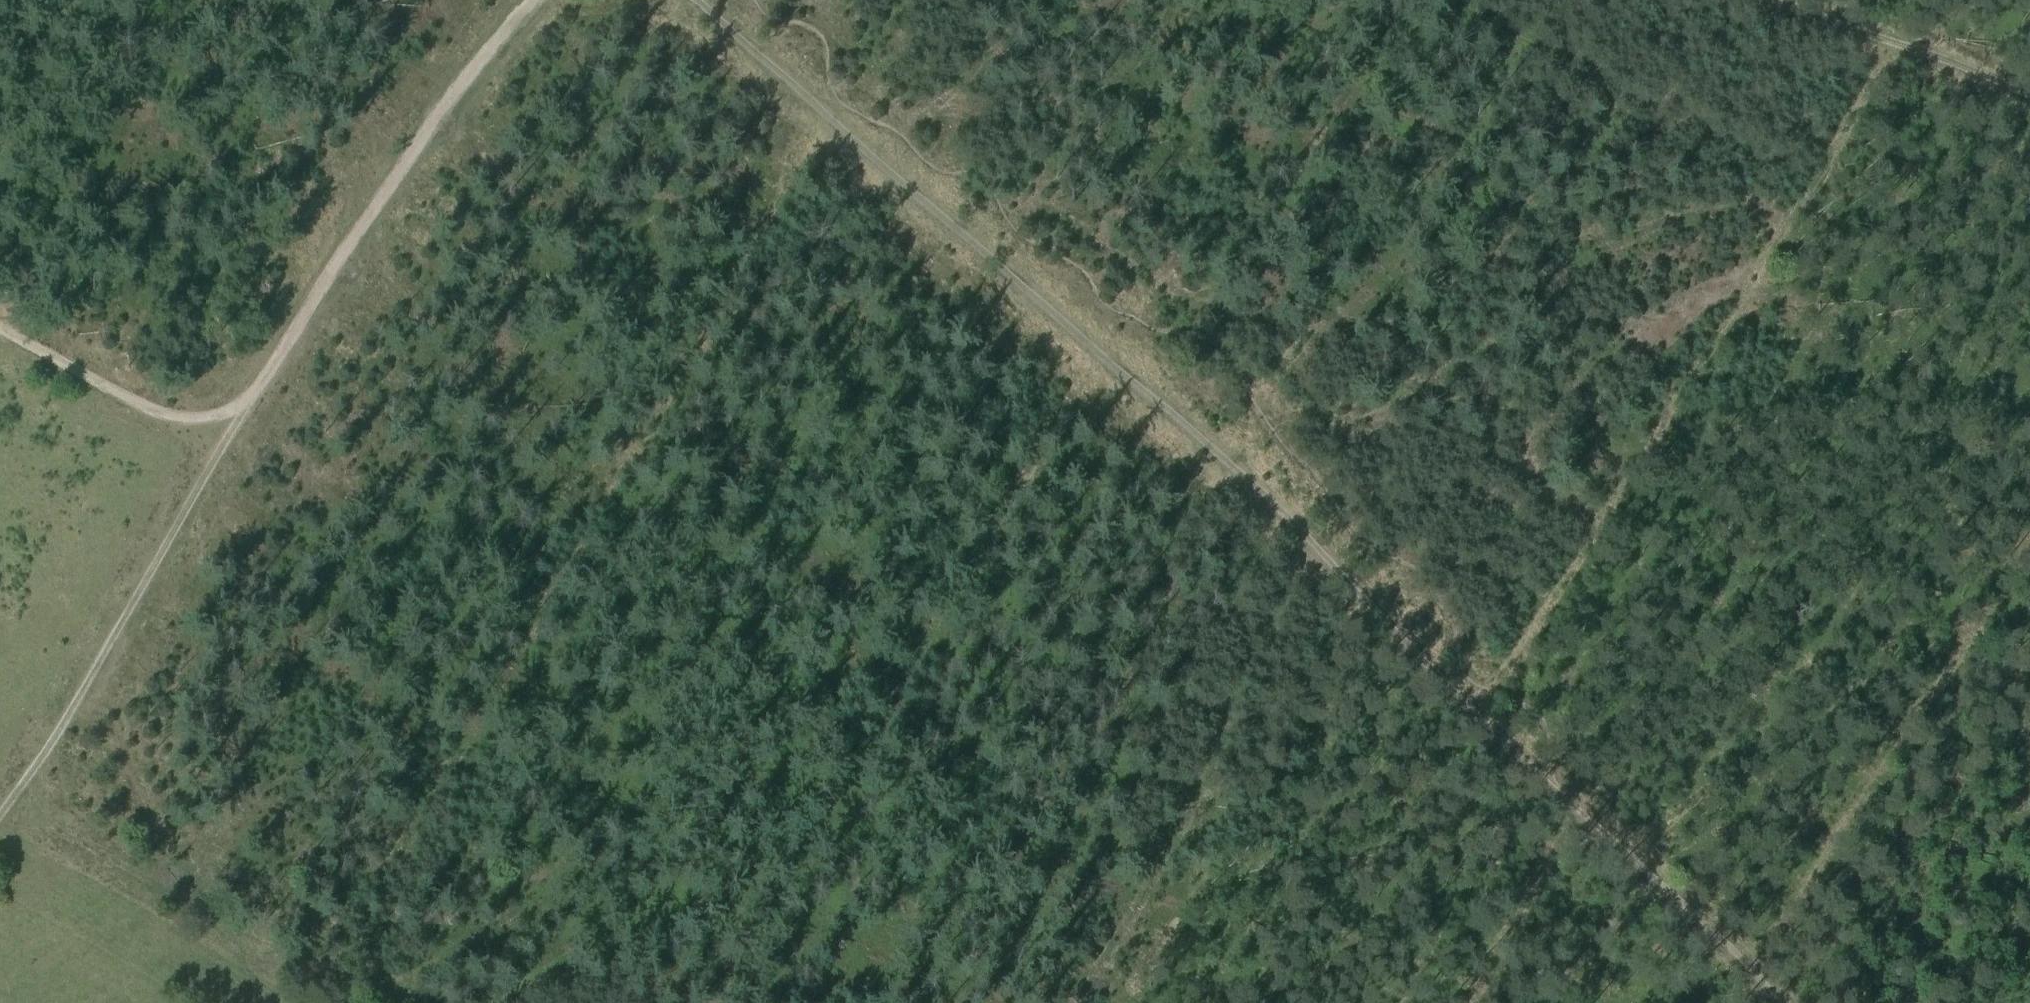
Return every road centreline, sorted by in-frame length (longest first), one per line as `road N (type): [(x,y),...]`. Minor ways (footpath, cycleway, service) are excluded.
road 1 (track): [(693,0),(1258,479),(1555,767)]
road 2 (track): [(535,0),(442,110),(245,407)]
road 3 (track): [(245,407),(70,713),(0,816)]
road 4 (track): [(1555,767),(1800,1002)]
road 5 (track): [(0,327),(176,417),(245,407)]
road 6 (track): [(1781,0),(2029,93)]

